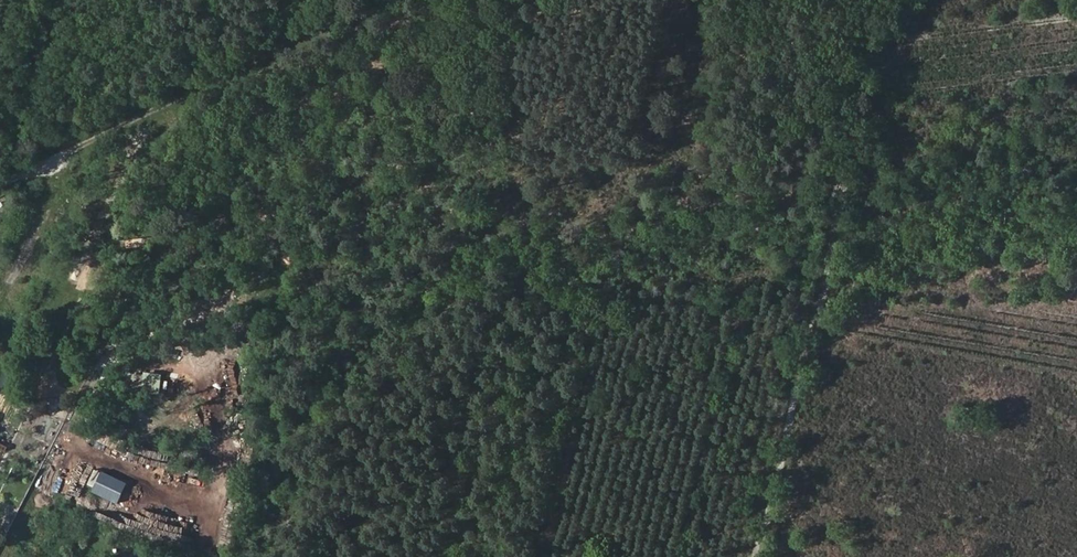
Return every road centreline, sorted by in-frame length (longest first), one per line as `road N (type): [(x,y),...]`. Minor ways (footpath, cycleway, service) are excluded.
road 1 (track): [(881,0),(760,556)]
road 2 (track): [(0,187),(386,0)]

